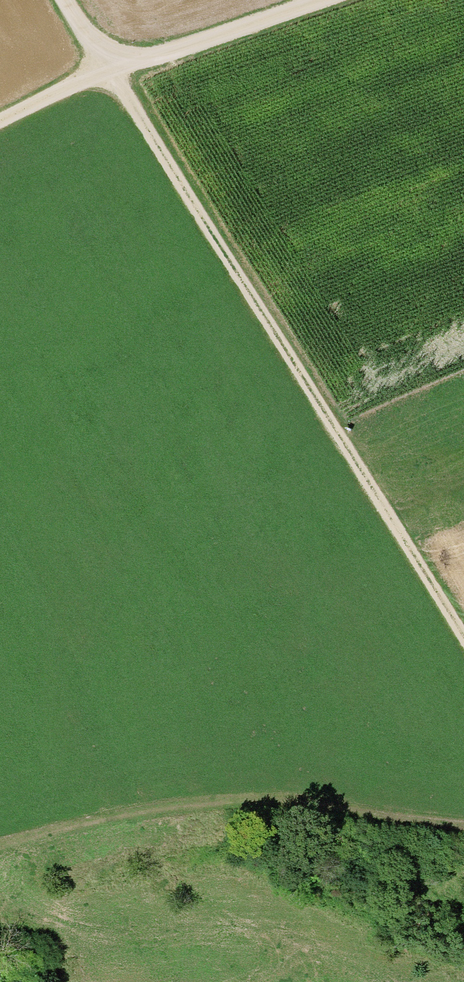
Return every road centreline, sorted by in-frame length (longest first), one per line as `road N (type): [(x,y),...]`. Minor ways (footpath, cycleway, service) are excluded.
road 1 (track): [(463,644),(105,71)]
road 2 (track): [(463,830),(273,804),(199,803),(121,811),(0,841)]
road 3 (track): [(105,71),(312,0)]

